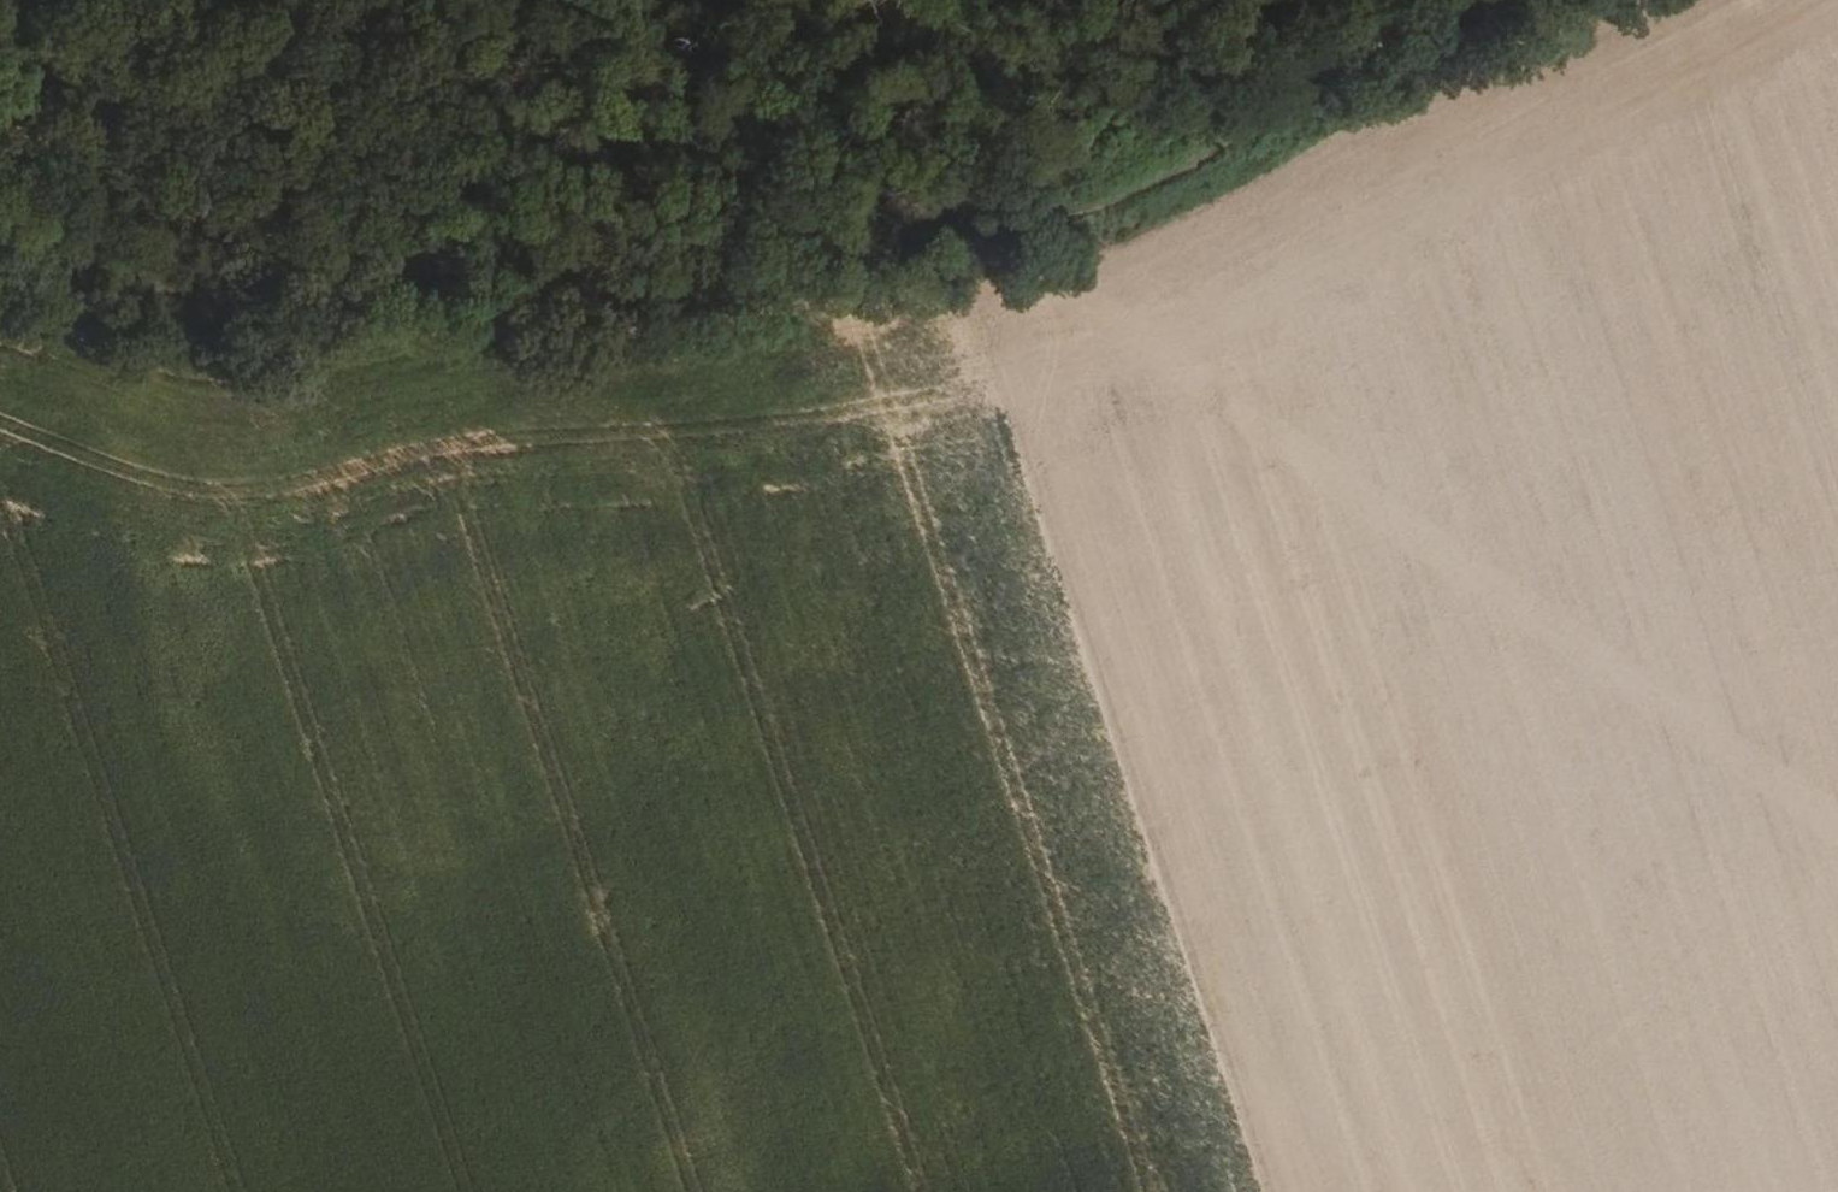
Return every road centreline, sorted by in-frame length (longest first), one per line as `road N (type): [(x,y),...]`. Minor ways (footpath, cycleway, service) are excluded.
road 1 (track): [(1503,0),(1114,209),(576,294),(55,230),(0,193)]

